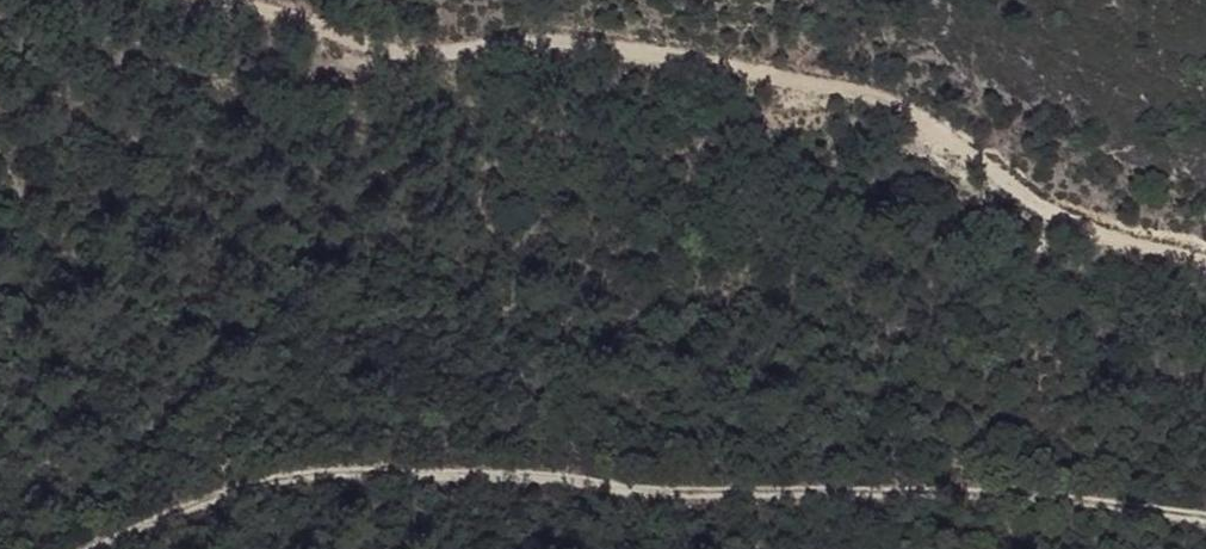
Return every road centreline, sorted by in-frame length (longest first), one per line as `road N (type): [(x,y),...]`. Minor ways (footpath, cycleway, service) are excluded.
road 1 (track): [(1205,519),(981,490),(654,492),(437,470),(268,485),(85,548)]
road 2 (track): [(1205,271),(1066,227),(937,130),(773,73),(467,47),(282,21),(225,0)]

